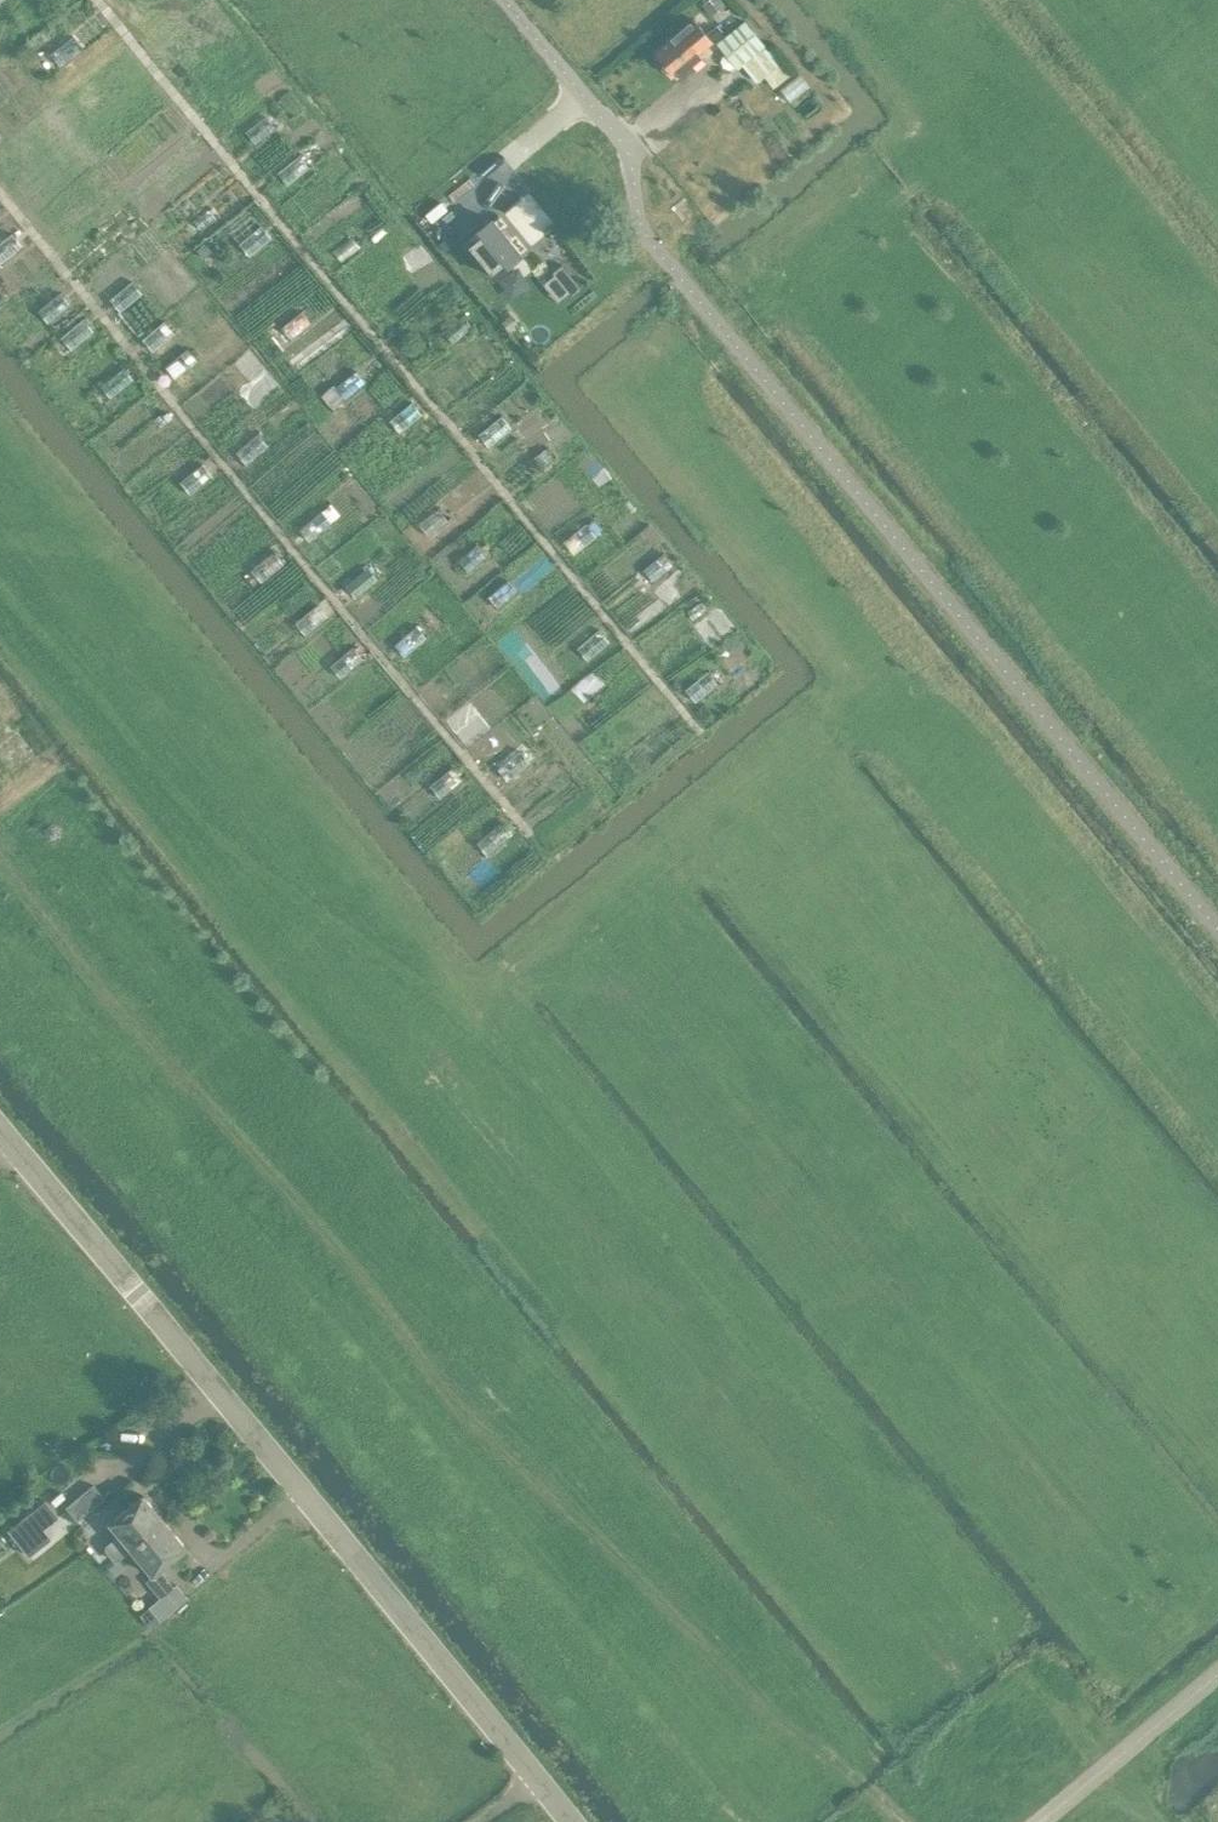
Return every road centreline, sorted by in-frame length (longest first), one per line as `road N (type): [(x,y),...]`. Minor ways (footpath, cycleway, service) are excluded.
road 1 (track): [(241,1198),(691,1737),(831,1774),(898,1821)]
road 2 (unclassified): [(572,1821),(0,1120)]

